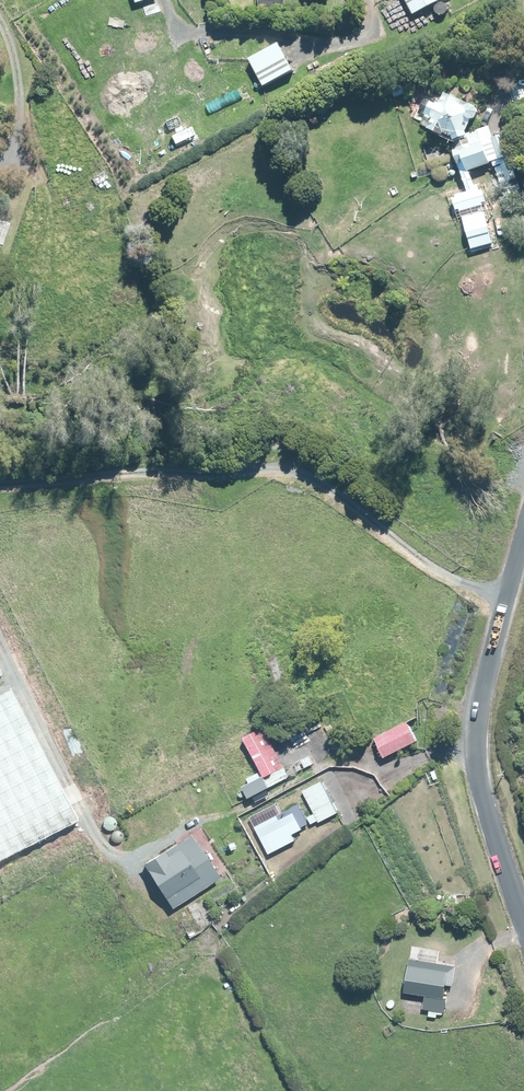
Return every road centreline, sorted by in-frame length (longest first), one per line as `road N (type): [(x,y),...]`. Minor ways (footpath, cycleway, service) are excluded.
road 1 (unclassified): [(0,488),(284,473),(338,497),(439,571),(507,595)]
road 2 (unclassified): [(523,923),(478,767),(480,700),(507,595)]

